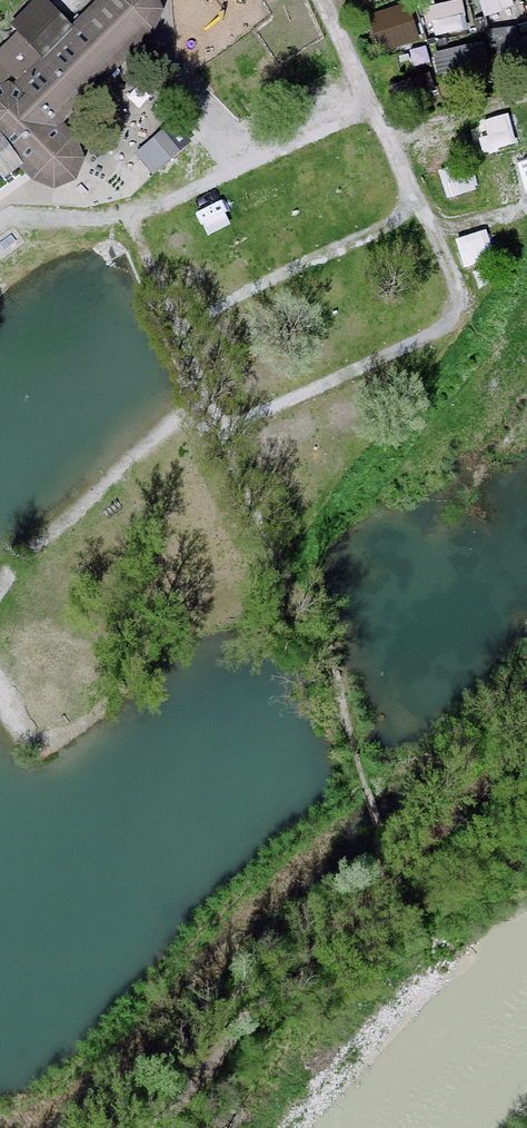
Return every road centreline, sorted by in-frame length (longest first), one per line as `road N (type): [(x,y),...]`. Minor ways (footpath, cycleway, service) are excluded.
road 1 (track): [(398,844),(291,978),(142,1127)]
road 2 (track): [(526,724),(398,844)]

